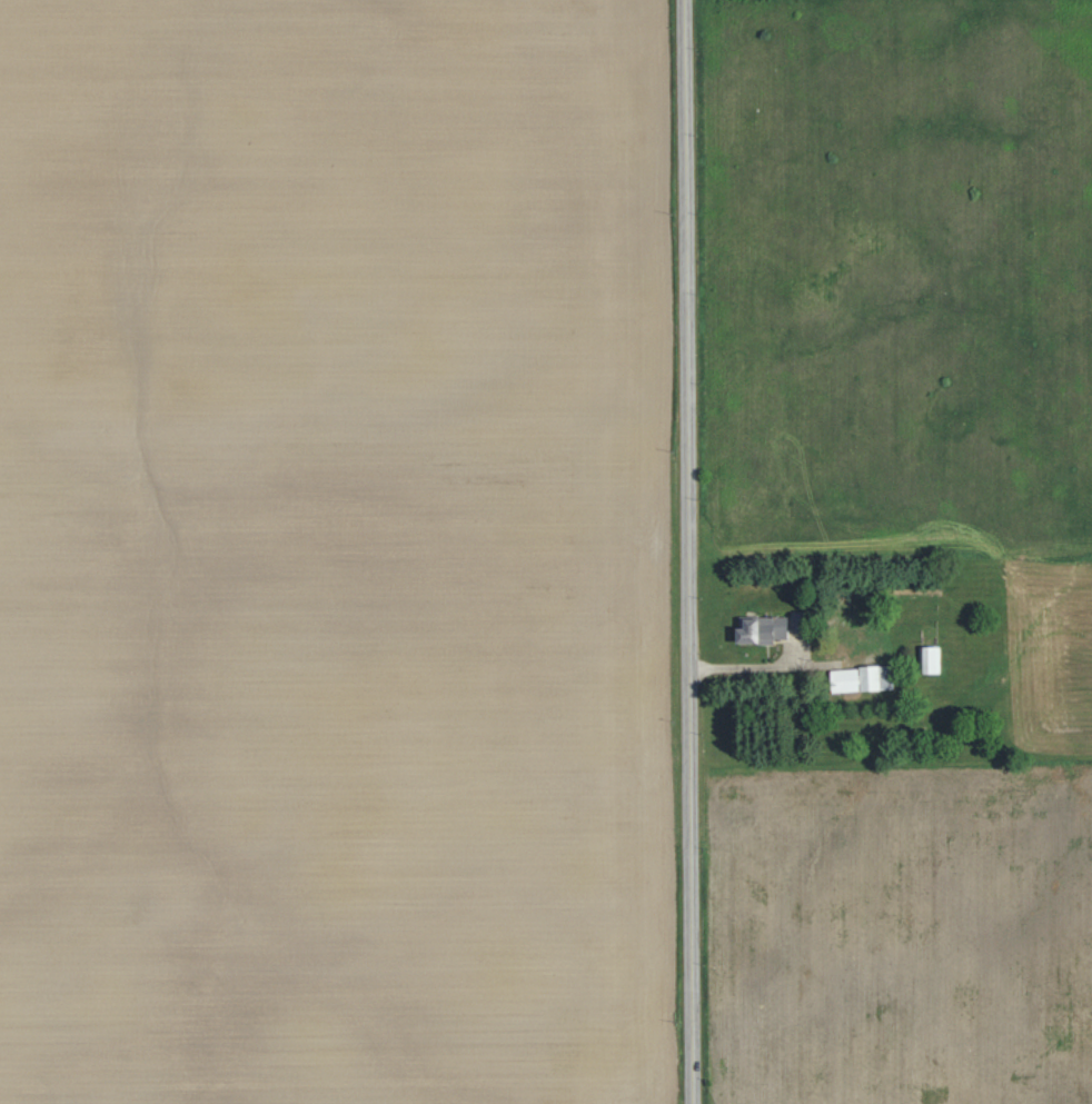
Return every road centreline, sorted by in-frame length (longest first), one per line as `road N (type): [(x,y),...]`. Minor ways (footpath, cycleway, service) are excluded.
road 1 (residential): [(691,1103),(683,0)]

